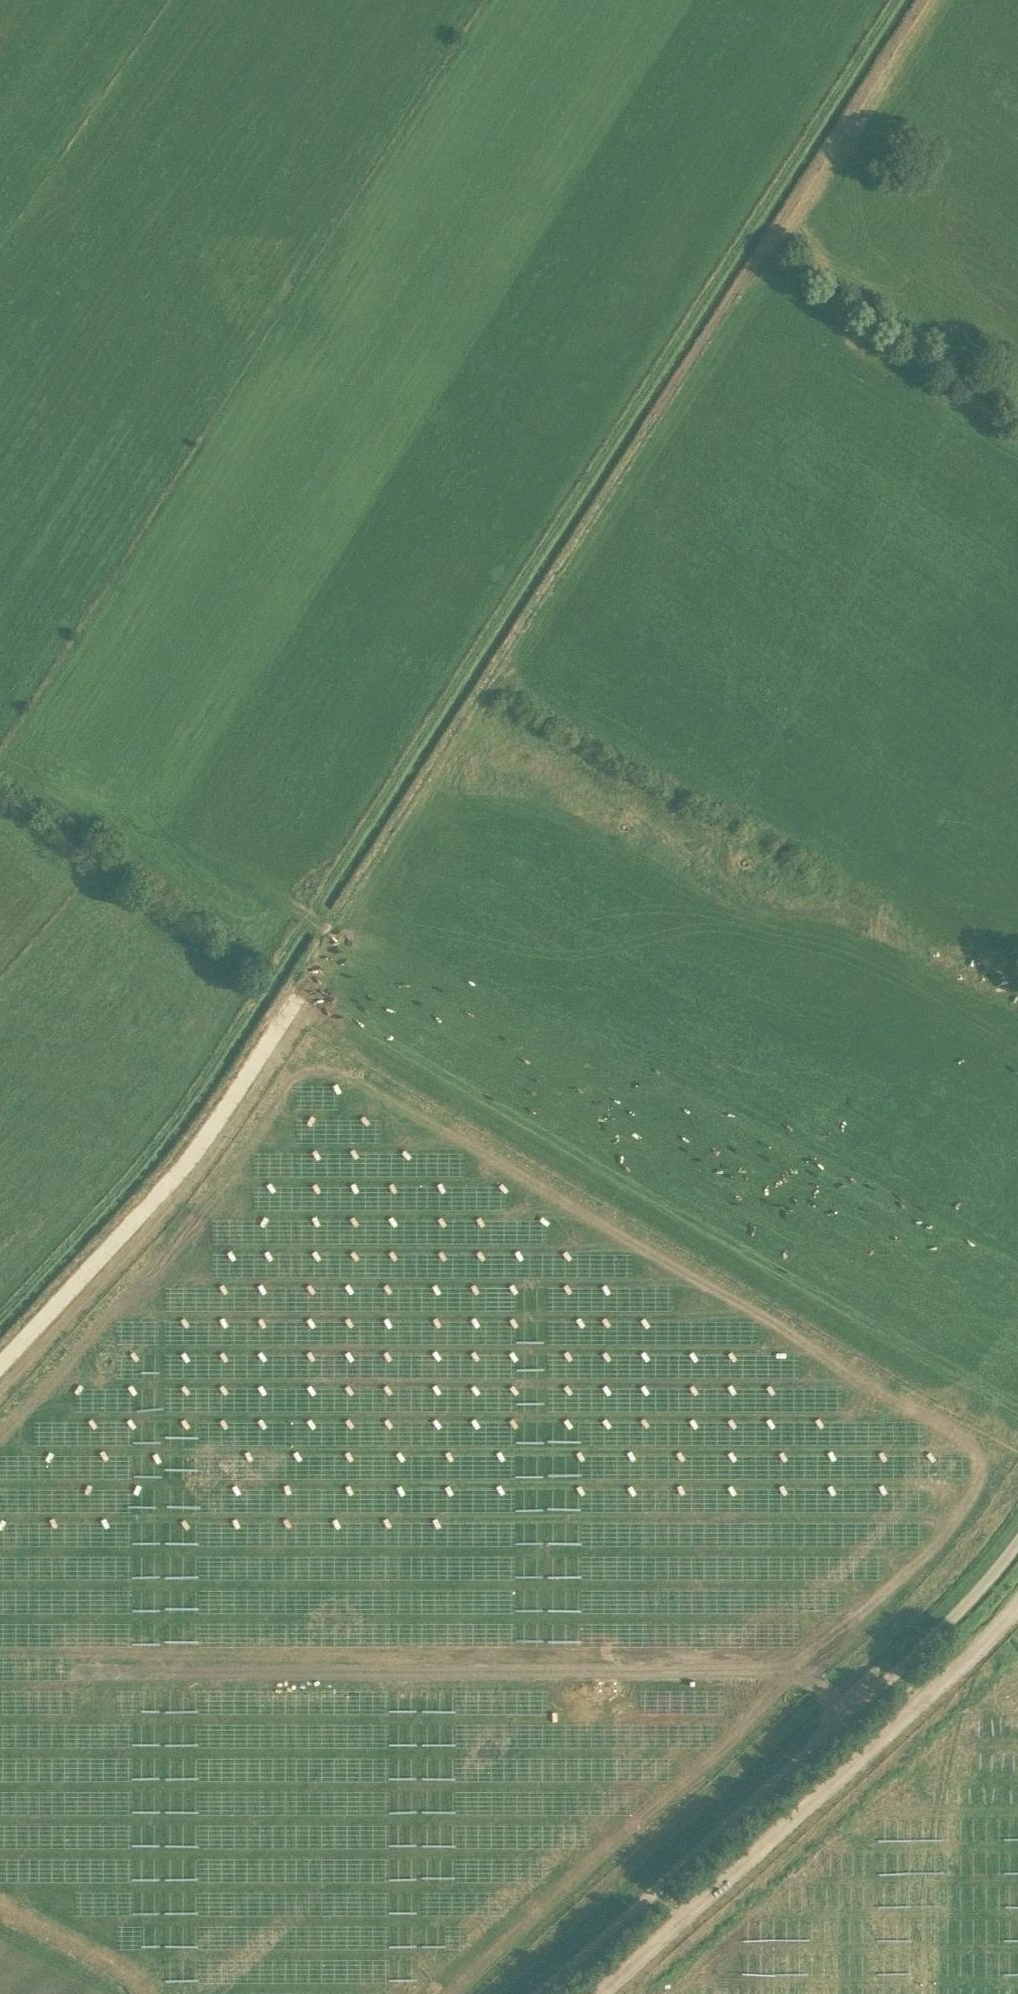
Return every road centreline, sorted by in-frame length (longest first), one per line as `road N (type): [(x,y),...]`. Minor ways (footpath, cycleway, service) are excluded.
road 1 (unclassified): [(531,1993),(948,1619),(1017,1539)]

